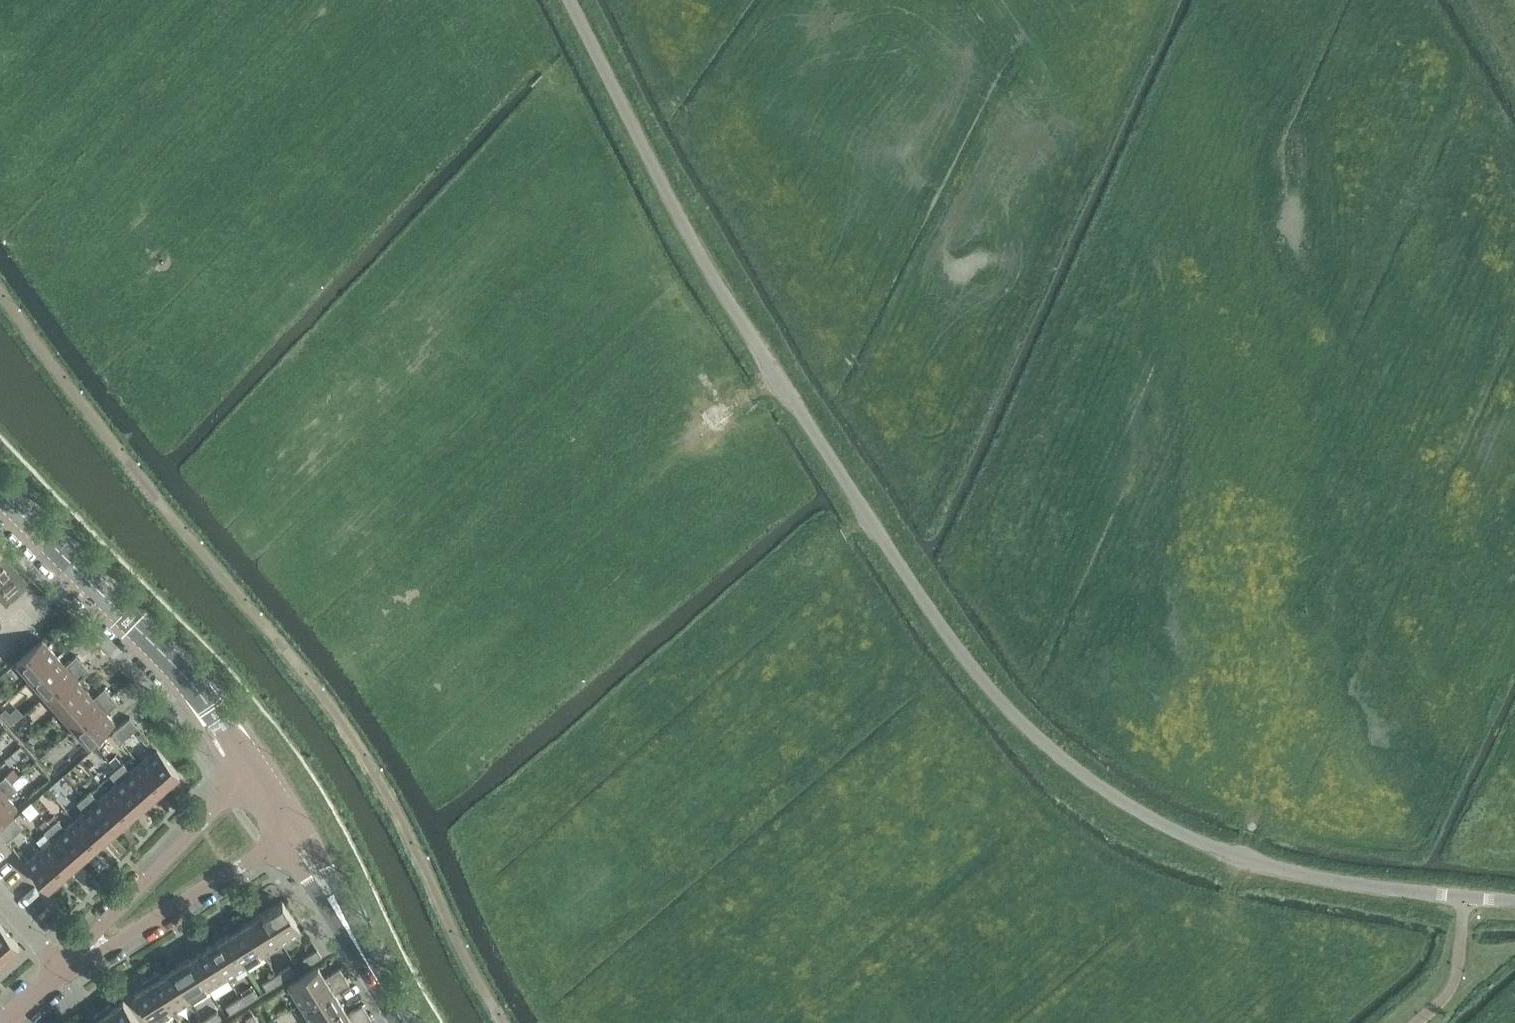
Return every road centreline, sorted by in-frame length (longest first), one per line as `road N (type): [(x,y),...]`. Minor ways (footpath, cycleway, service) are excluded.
road 1 (unclassified): [(1514,902),(1364,887),(1237,859),(1120,800),(1004,714),(881,539),(669,199),(569,0)]
road 2 (tertiary): [(251,763),(225,723),(0,480)]
road 3 (residential): [(251,763),(69,967)]
road 4 (residential): [(69,967),(299,837)]
road 5 (tertiary): [(406,1022),(299,837)]

